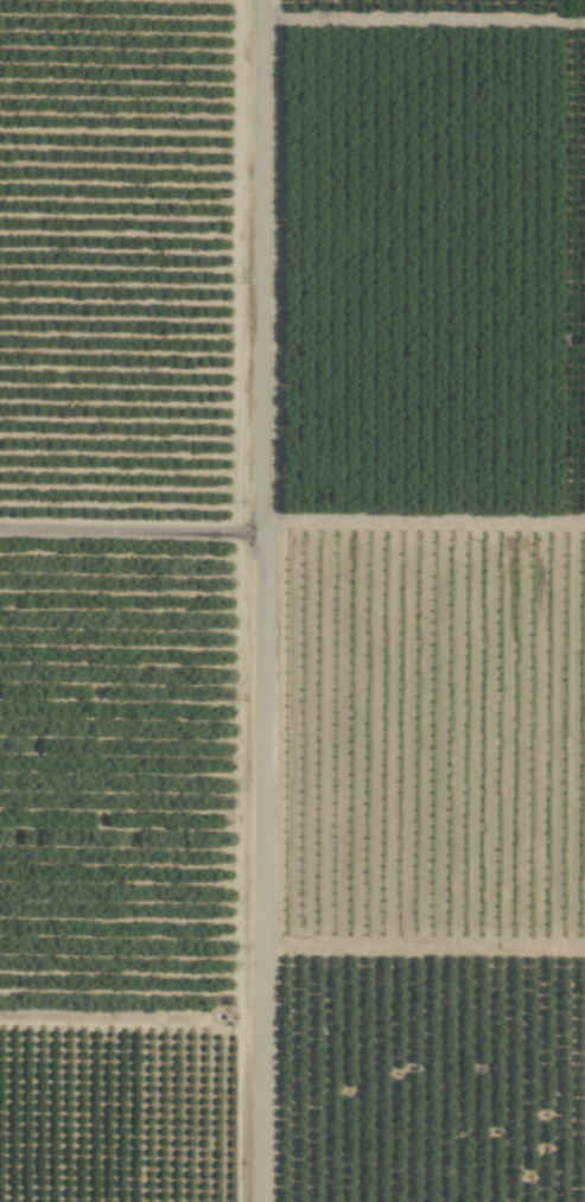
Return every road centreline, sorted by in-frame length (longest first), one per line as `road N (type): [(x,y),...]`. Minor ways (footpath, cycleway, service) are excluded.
road 1 (residential): [(271,0),(267,1201)]
road 2 (residential): [(0,530),(272,535)]

